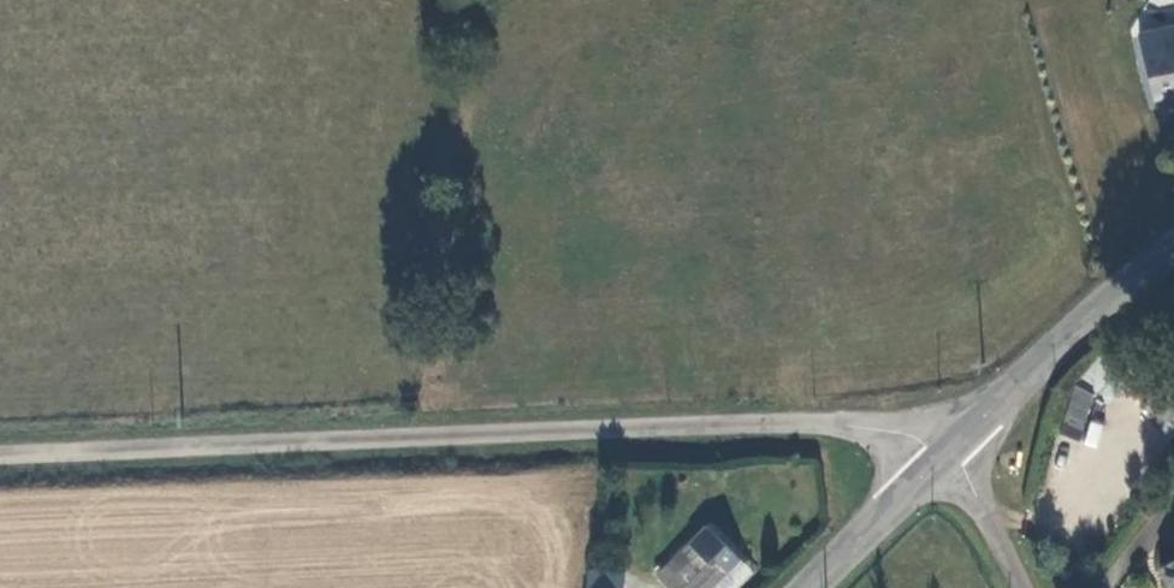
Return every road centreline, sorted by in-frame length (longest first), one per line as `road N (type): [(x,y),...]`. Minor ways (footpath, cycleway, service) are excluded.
road 1 (unclassified): [(949,452),(918,435),(800,426),(0,460)]
road 2 (tertiary): [(949,452),(1065,343),(1173,271)]
road 3 (tertiary): [(810,587),(949,452)]
road 4 (unclassified): [(949,452),(1024,587)]

